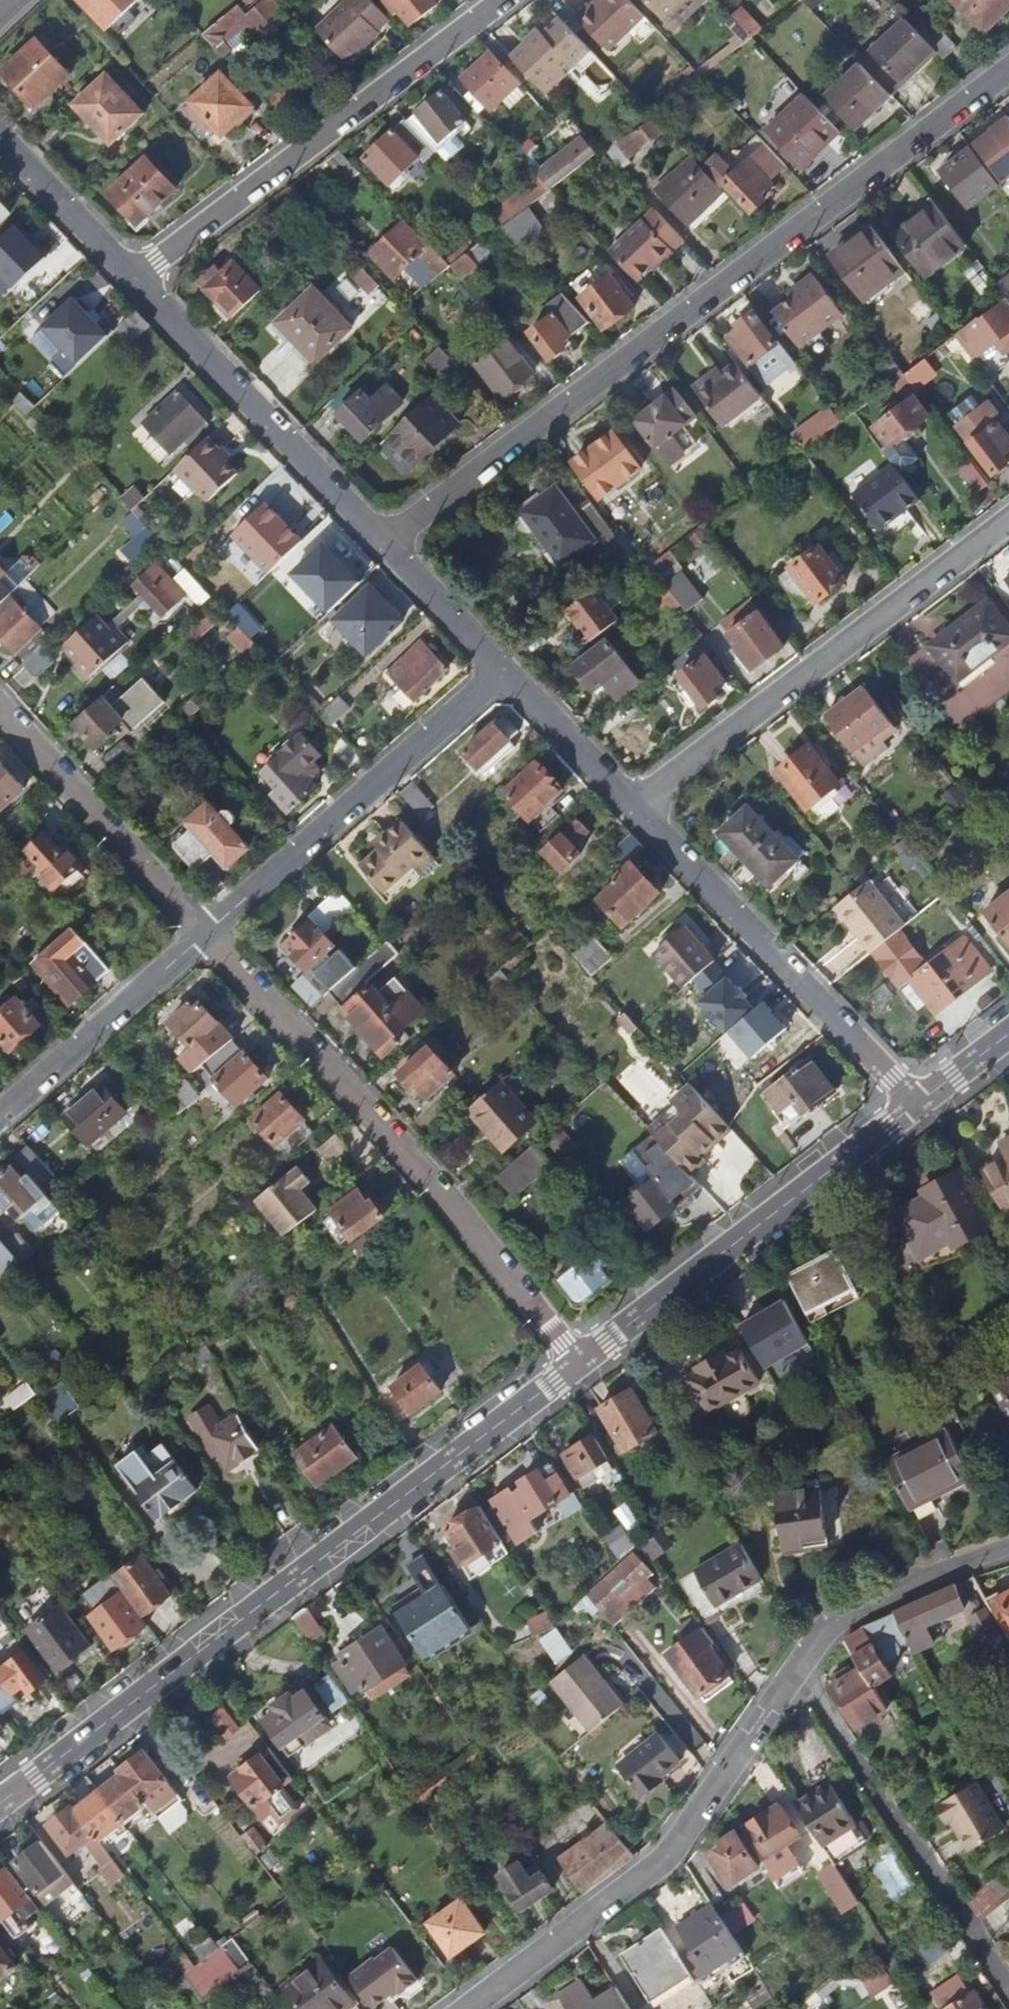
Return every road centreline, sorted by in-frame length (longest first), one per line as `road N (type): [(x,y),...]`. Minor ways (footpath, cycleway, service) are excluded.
road 1 (unclassified): [(383,544),(1008,72)]
road 2 (tertiary): [(0,1805),(582,1363)]
road 3 (unclassified): [(209,934),(445,1195),(582,1363)]
road 4 (unclassified): [(801,1667),(653,1872),(470,2008)]
road 5 (unclassified): [(634,807),(1008,521)]
road 6 (residential): [(135,278),(502,0)]
road 7 (tertiary): [(582,1363),(916,1105)]
road 8 (residential): [(916,1105),(634,807)]
road 9 (unclassified): [(209,934),(504,671)]
road 10 (unclassified): [(801,1667),(1008,1987)]
road 11 (residential): [(383,544),(135,278)]
road 12 (unclassified): [(0,708),(209,934)]
road 13 (unclassified): [(0,1118),(209,934)]
road 14 (unclassified): [(1008,1549),(848,1612),(801,1667)]
road 15 (residential): [(135,278),(0,139)]
road 16 (residential): [(634,807),(504,671)]
road 17 (residential): [(504,671),(383,544)]

